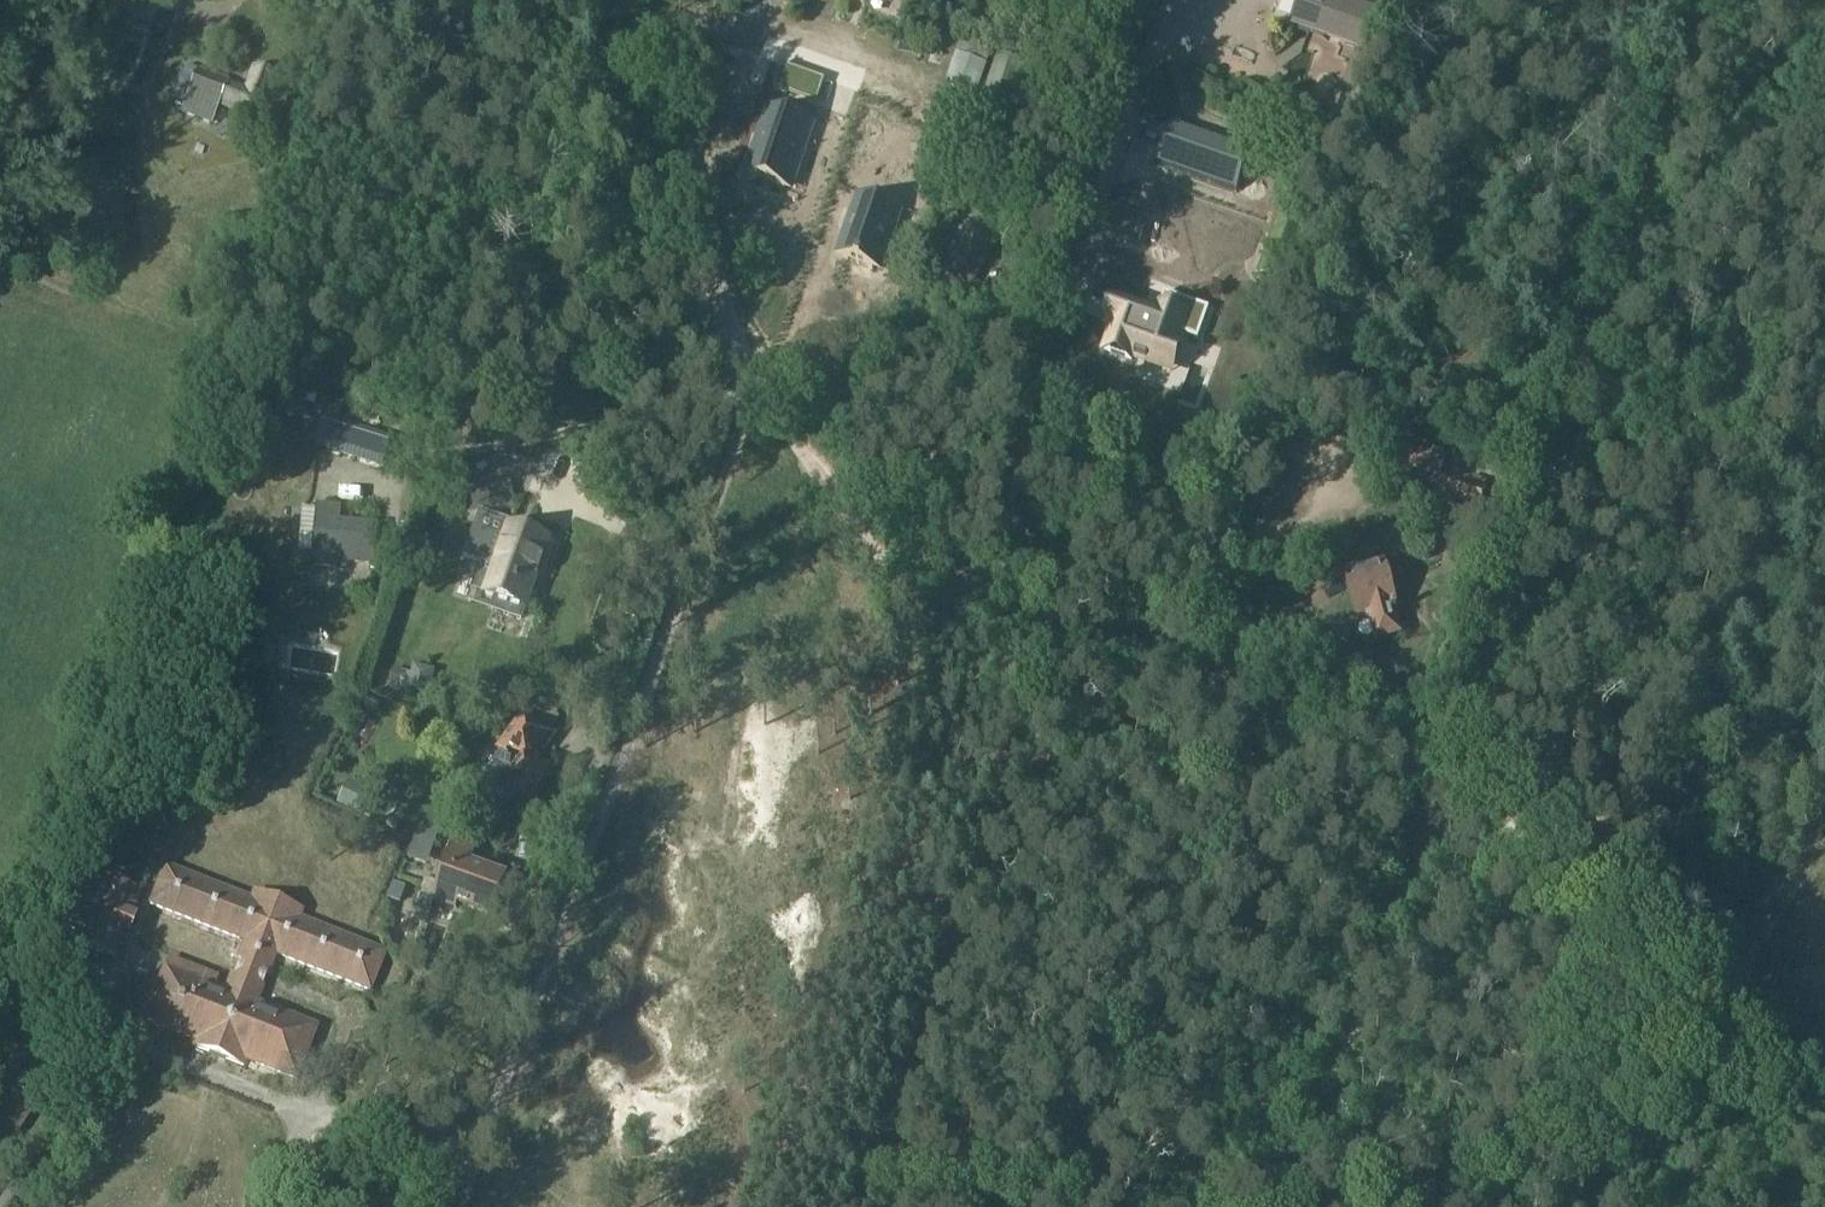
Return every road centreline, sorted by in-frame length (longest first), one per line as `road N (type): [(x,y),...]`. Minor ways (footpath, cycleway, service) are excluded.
road 1 (track): [(1455,777),(1702,0)]
road 2 (track): [(1455,777),(1290,698),(1070,650),(989,620),(918,578),(885,547),(767,395)]
road 3 (unclassified): [(767,395),(752,403),(482,1133)]
road 4 (track): [(1455,777),(1477,789),(1522,839),(1657,1010),(1689,1036),(1824,1091)]
road 5 (track): [(1455,777),(1297,1206)]
road 6 (unclassified): [(767,395),(730,319),(662,70),(630,0)]
road 7 (track): [(763,0),(697,184)]

